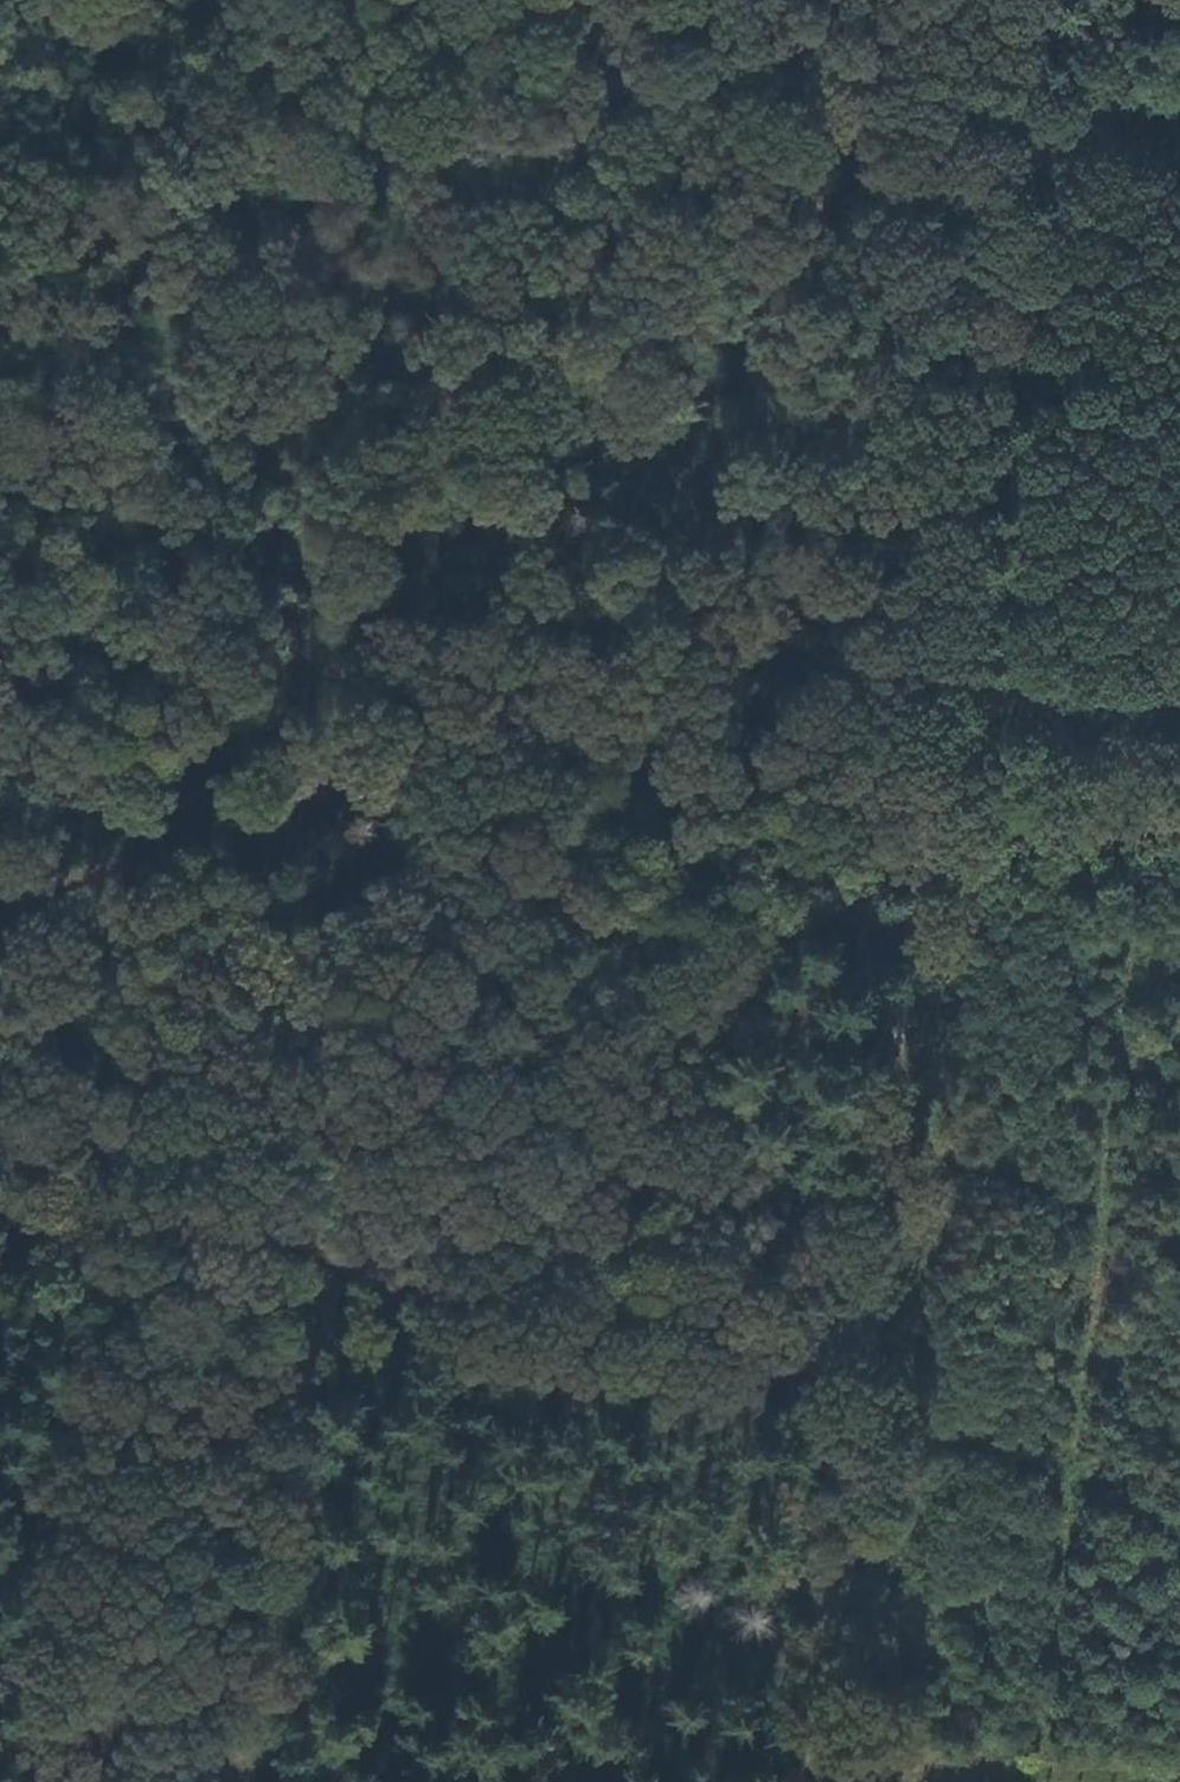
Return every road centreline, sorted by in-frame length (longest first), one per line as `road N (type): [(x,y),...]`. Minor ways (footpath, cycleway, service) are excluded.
road 1 (track): [(981,689),(1179,711)]
road 2 (track): [(1179,152),(1020,139)]

